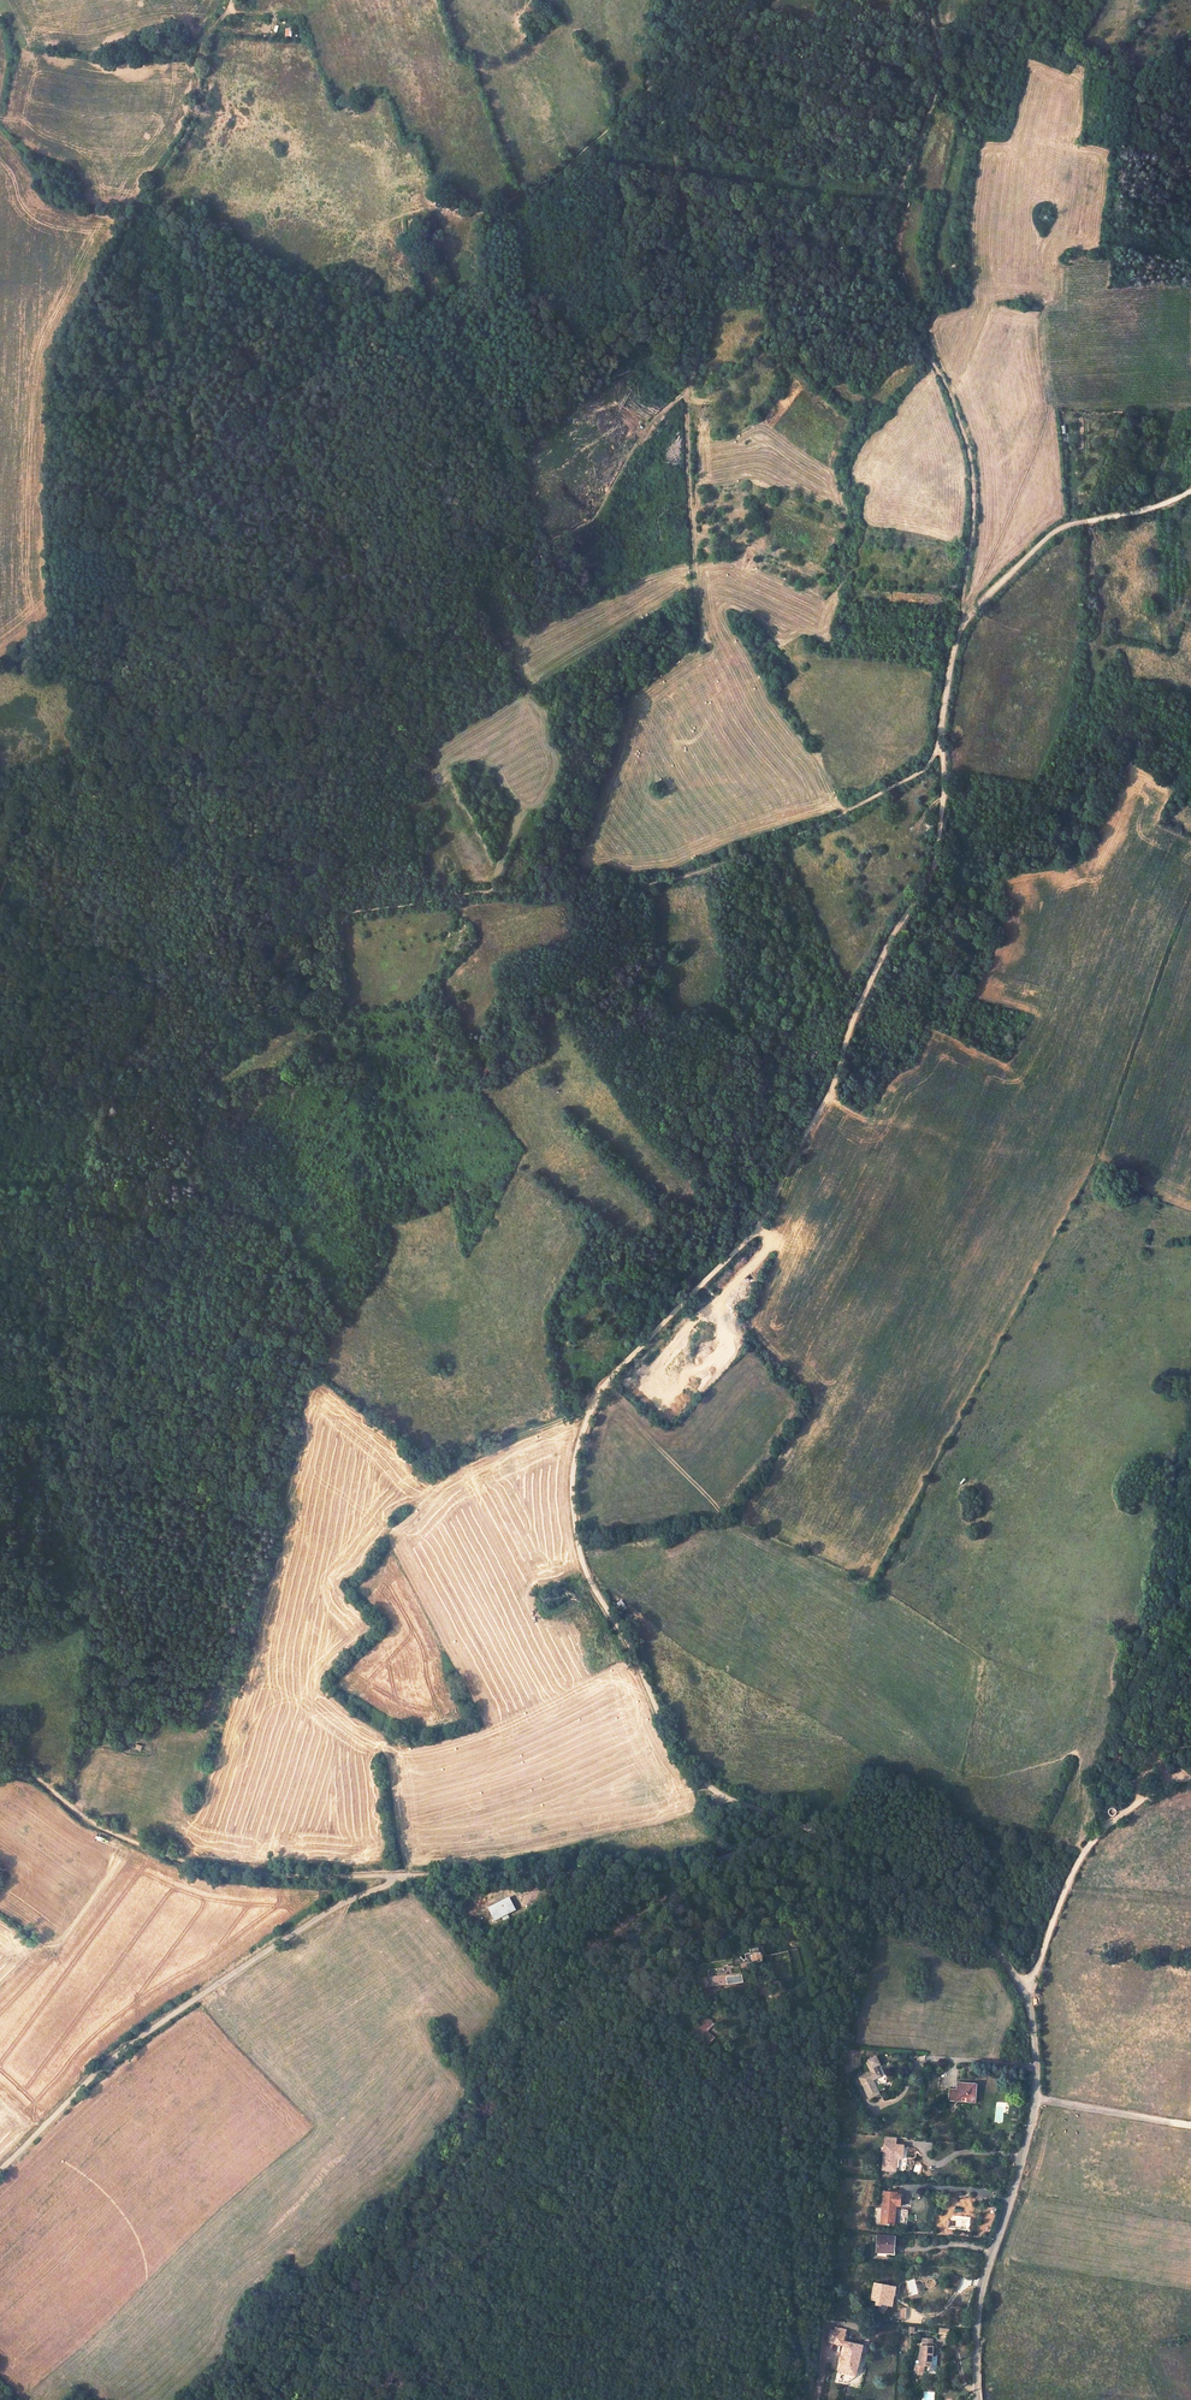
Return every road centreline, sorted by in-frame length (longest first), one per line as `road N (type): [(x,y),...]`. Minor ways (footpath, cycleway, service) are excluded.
road 1 (track): [(939,742),(925,769),(820,826),(705,872),(621,888),(486,892),(346,913),(339,996),(326,1008),(266,1025),(200,1084),(212,1191),(183,1255),(48,1370),(77,1464)]
road 2 (track): [(0,879),(18,829),(74,769),(102,714),(121,663),(140,537),(174,477),(367,337),(473,306),(486,291),(494,212),(651,86),(660,0)]
road 3 (track): [(87,743),(62,530),(65,382),(78,323),(191,126),(204,41),(232,0)]
road 4 (track): [(698,1288),(596,1402),(575,1461),(578,1546),(674,1742),(699,1776),(723,1797),(832,1843)]
road 5 (unclassified): [(977,2399),(983,2283),(1036,2101),(1028,1994),(975,1927),(832,1843)]
road 6 (track): [(964,624),(973,496),(965,441),(939,373),(876,260),(933,104),(934,32)]
road 7 (track): [(698,1288),(757,1230),(828,1100),(888,945),(931,875),(944,780),(939,742)]
road 8 (unclassified): [(399,1877),(341,1905),(135,2041),(0,2173)]
road 9 (unclassified): [(399,1877),(537,1873),(612,1882),(700,1866),(785,1835),(832,1843)]
road 10 (track): [(399,1877),(208,1871),(92,1825),(0,1746)]
road 11 (unclassified): [(806,2399),(767,1985)]
road 12 (track): [(757,1230),(778,1260),(763,1331),(817,1397),(811,1419)]
road 13 (track): [(1028,1994),(1075,1868),(1101,1831)]
road 14 (track): [(37,1360),(39,1314),(0,1201)]
road 15 (track): [(964,624),(1053,534),(1085,522)]
road 16 (track): [(939,742),(964,624)]

